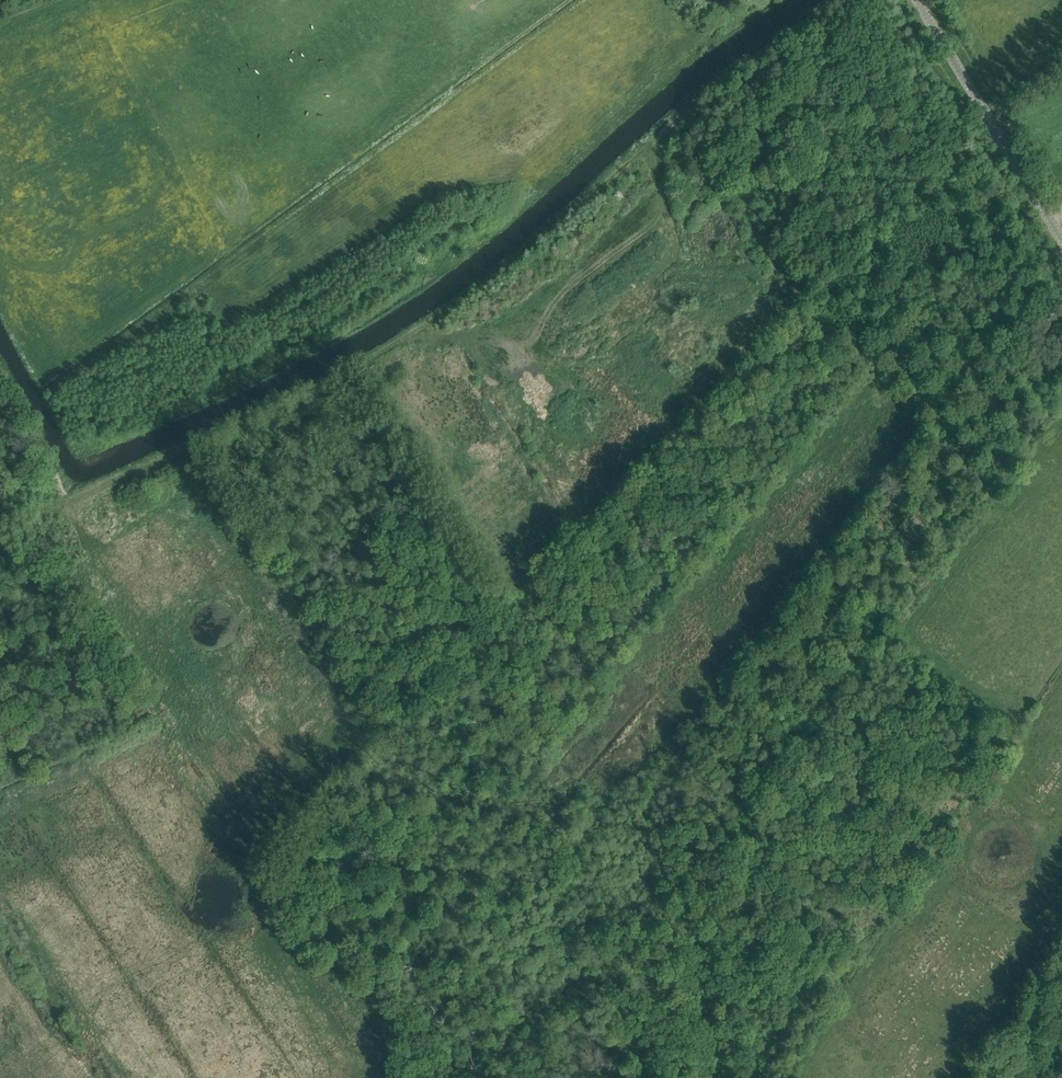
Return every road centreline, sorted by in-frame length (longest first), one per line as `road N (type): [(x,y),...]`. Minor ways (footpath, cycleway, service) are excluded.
road 1 (track): [(66,499),(297,397),(410,336),(528,250),(709,90),(838,0)]
road 2 (unclassified): [(1061,239),(917,0)]
road 3 (track): [(1035,194),(877,362)]

